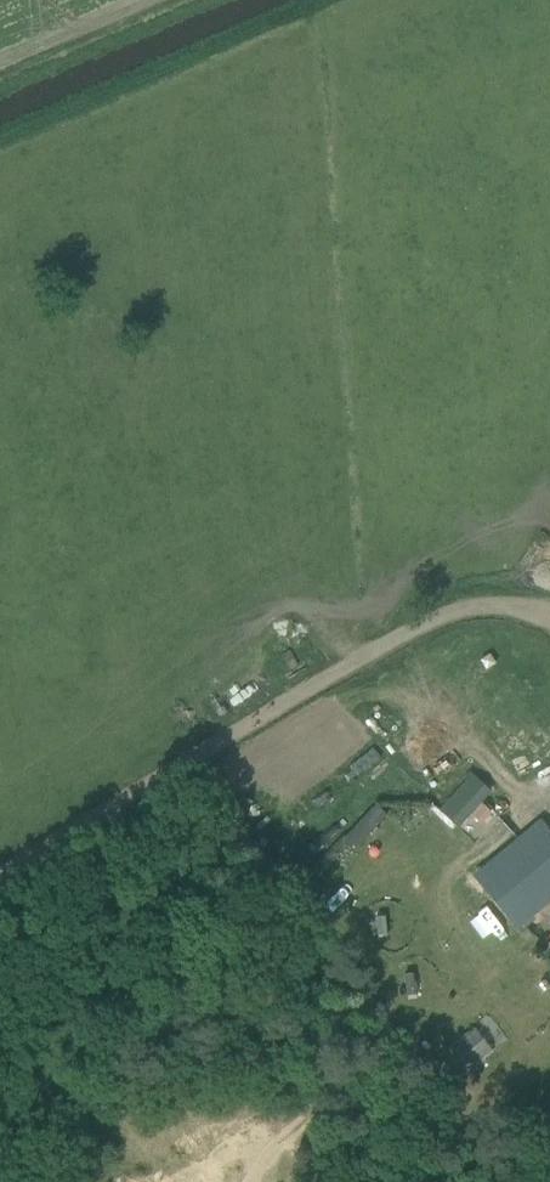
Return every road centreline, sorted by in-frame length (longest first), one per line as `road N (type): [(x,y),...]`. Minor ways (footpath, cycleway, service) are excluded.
road 1 (track): [(0,880),(391,646),(468,611),(523,615),(549,630)]

